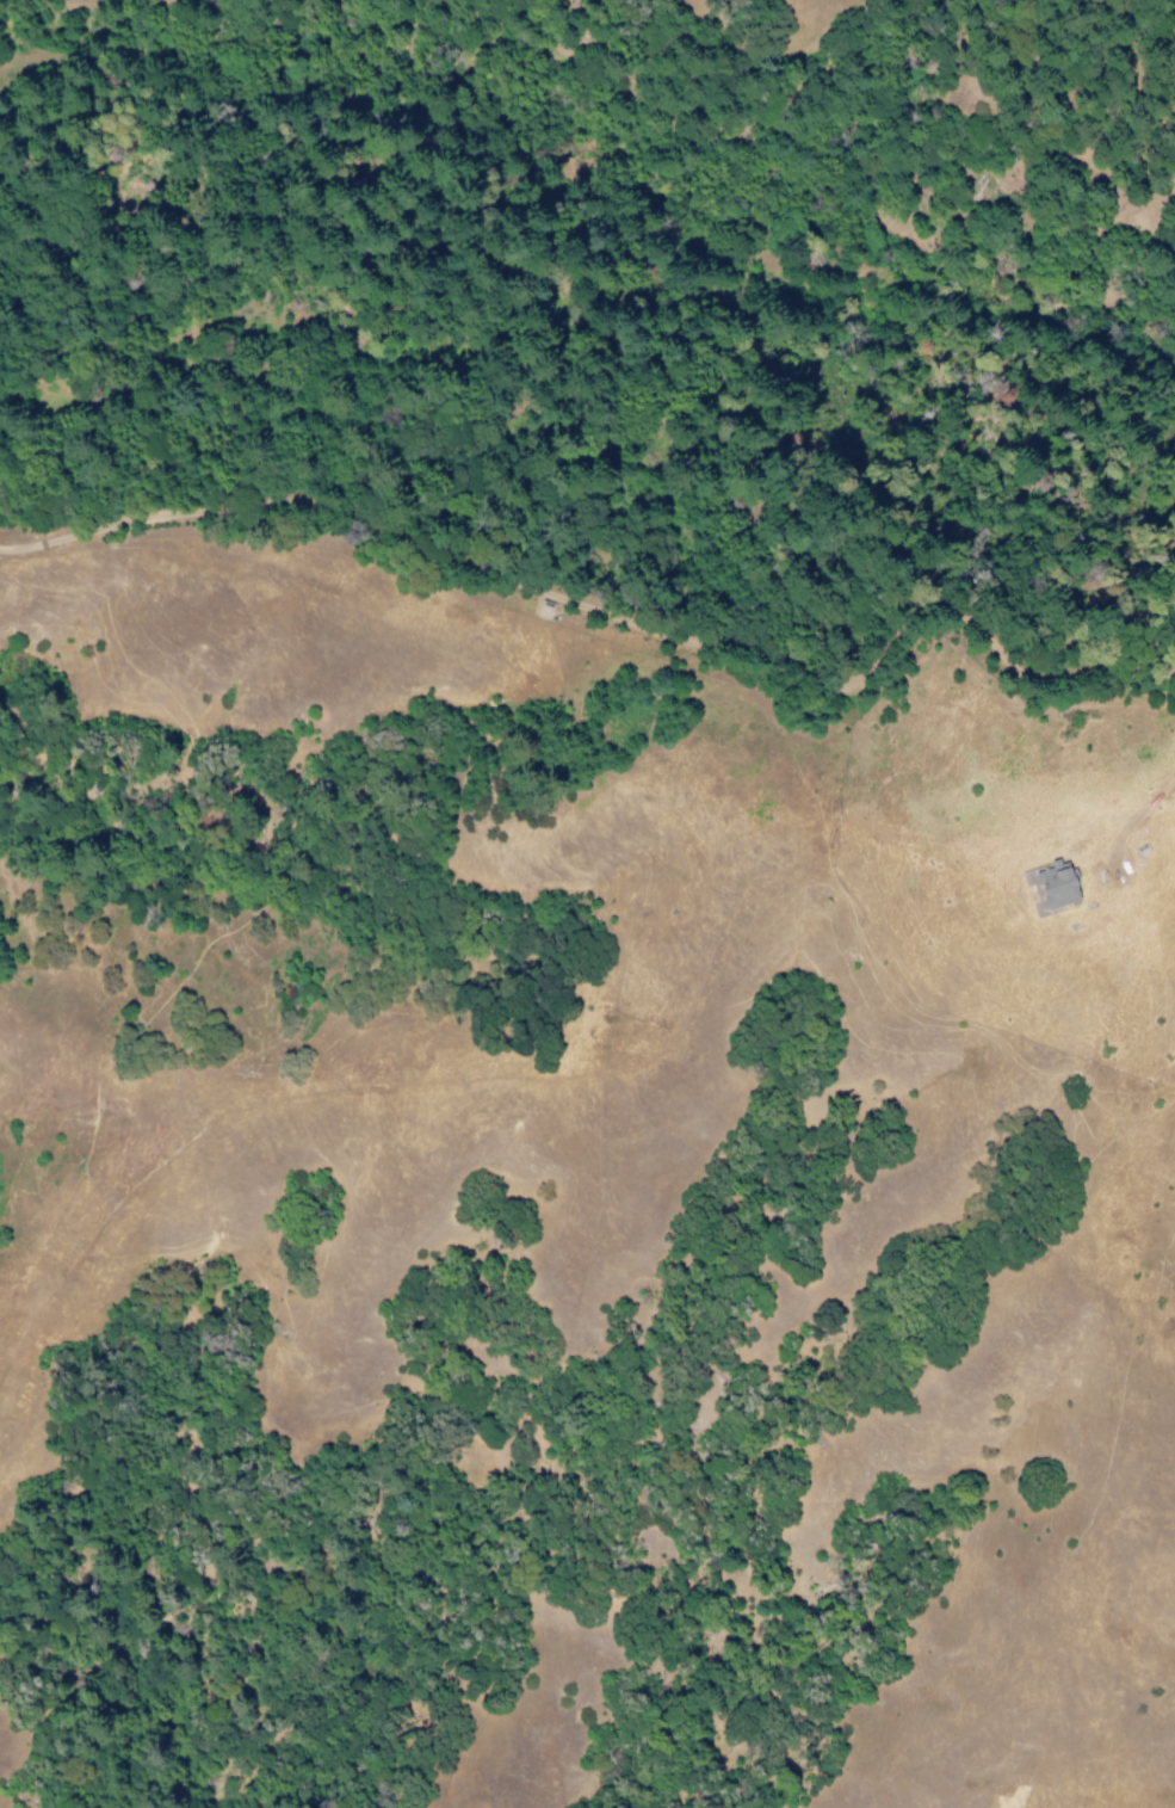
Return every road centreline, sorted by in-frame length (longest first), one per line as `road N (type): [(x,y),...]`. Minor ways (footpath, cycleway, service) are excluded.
road 1 (residential): [(0,557),(81,579),(596,637),(950,749),(1174,765)]

